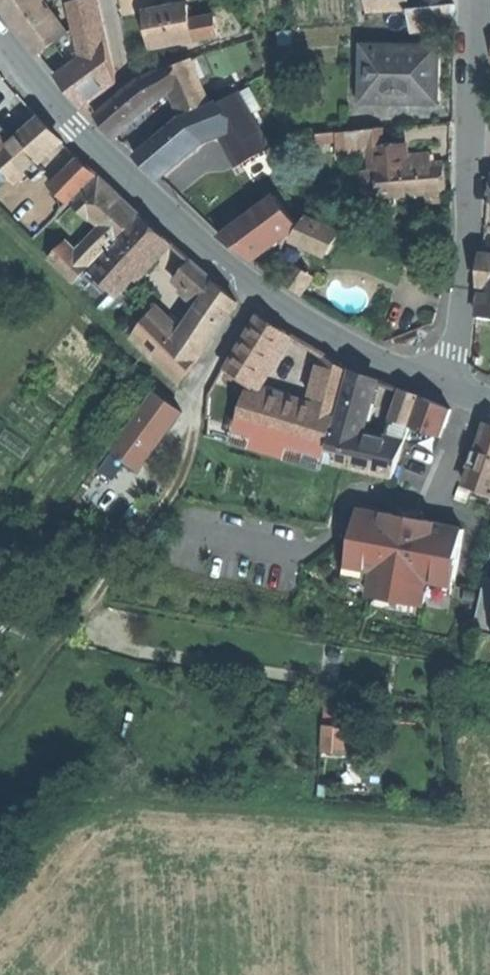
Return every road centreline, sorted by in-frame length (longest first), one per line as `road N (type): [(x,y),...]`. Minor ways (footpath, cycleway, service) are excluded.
road 1 (tertiary): [(0,33),(125,177),(261,295),(387,367),(443,387)]
road 2 (track): [(0,722),(175,499),(196,445),(195,402)]
road 3 (residential): [(443,387),(461,311),(472,149)]
road 4 (residential): [(472,149),(476,0)]

